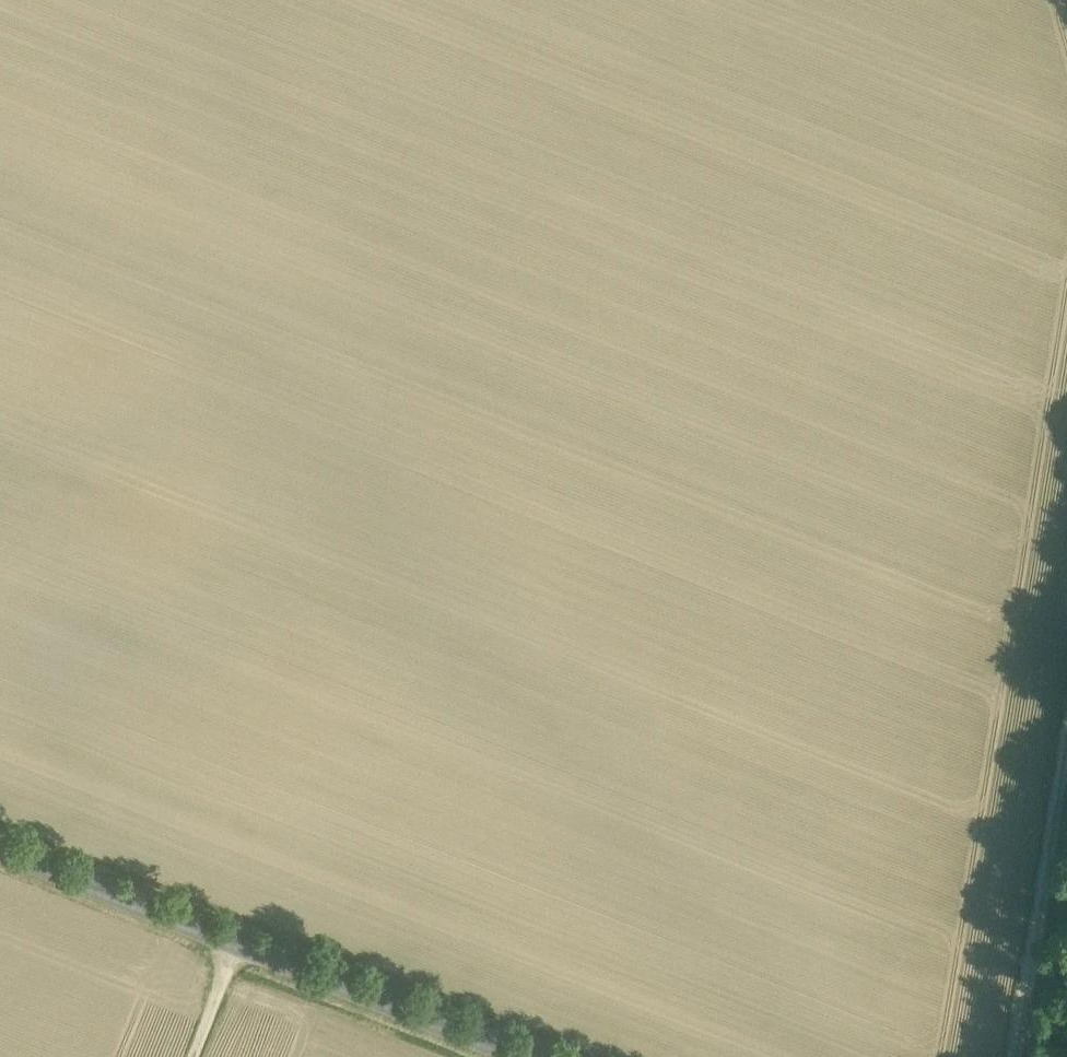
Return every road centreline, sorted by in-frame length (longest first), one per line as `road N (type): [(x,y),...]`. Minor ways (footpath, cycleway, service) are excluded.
road 1 (unclassified): [(0,851),(527,1056)]
road 2 (track): [(1066,795),(1024,1056)]
road 3 (track): [(240,943),(195,1056)]

